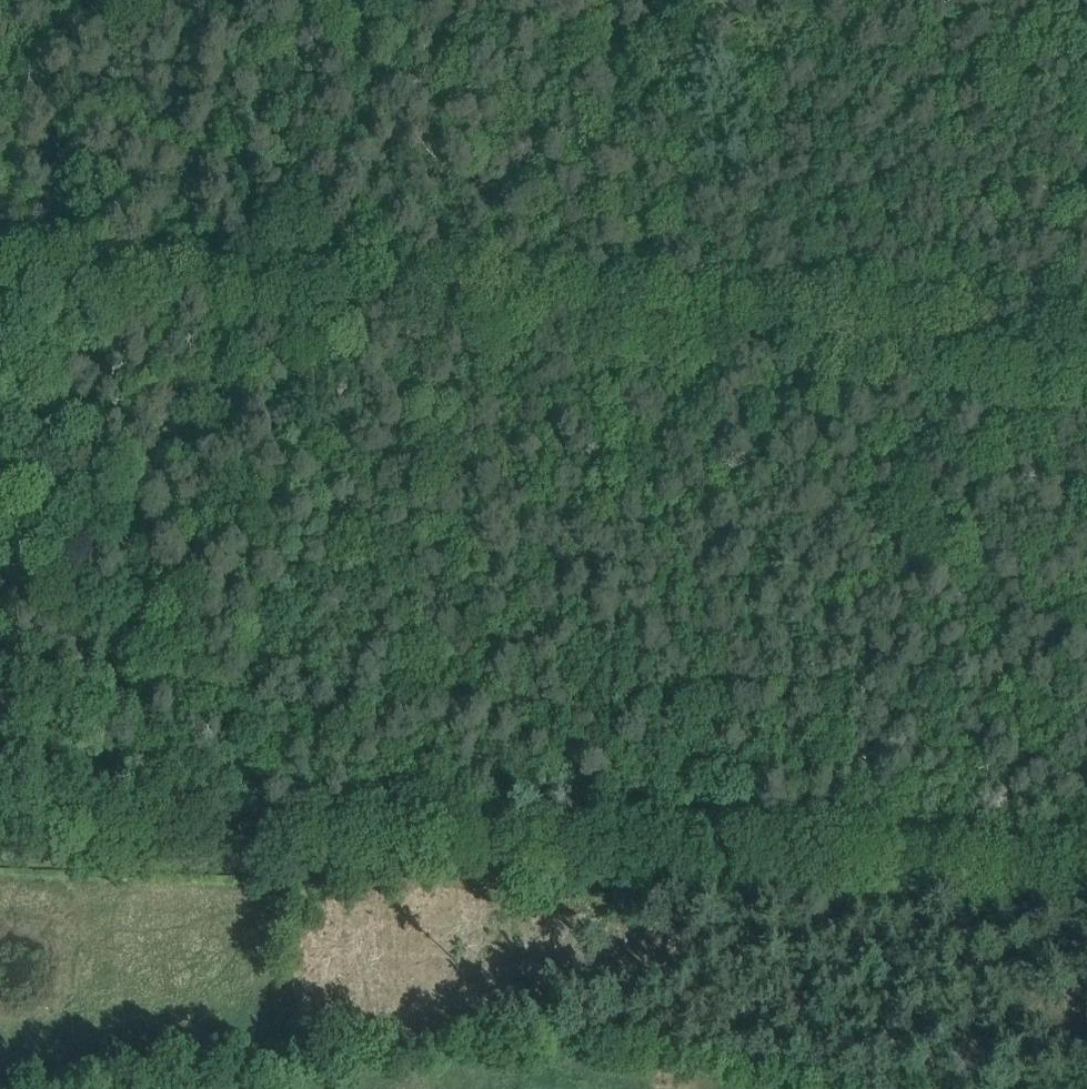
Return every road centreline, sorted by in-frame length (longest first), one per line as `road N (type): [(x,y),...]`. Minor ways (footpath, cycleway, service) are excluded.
road 1 (track): [(1086,388),(6,271)]
road 2 (track): [(124,0),(6,271)]

